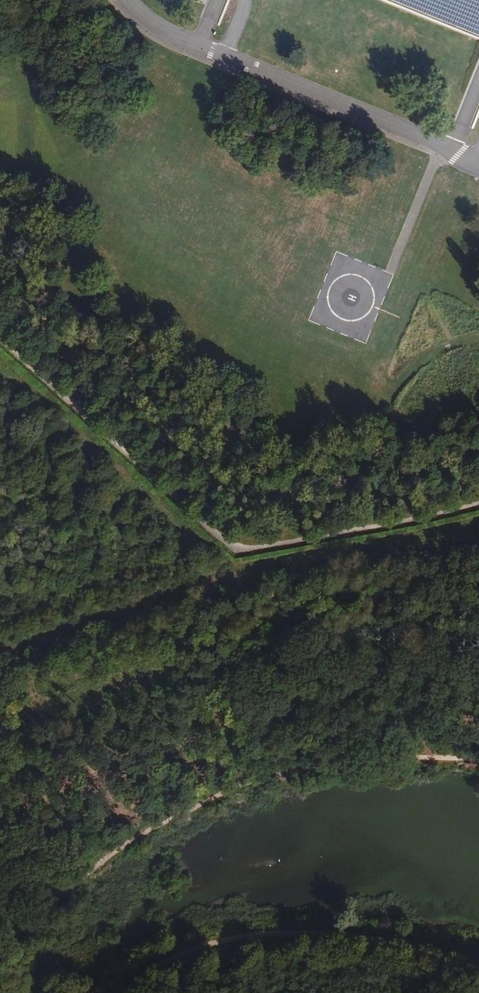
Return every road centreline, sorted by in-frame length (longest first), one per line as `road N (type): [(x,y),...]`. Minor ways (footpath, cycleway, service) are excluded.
road 1 (track): [(0,947),(120,847),(261,778),(389,755),(478,760)]
road 2 (track): [(0,653),(211,579),(385,548),(478,522)]
road 3 (track): [(124,992),(164,961),(247,937),(360,938),(478,963)]

